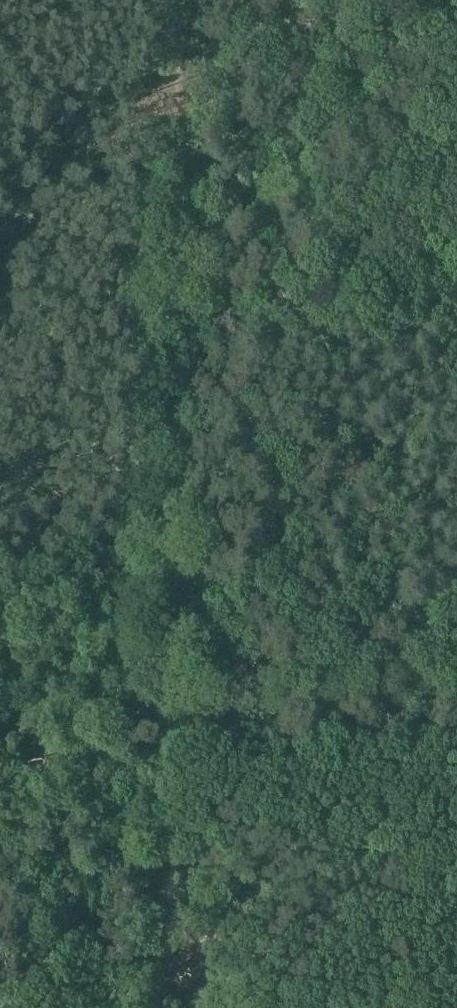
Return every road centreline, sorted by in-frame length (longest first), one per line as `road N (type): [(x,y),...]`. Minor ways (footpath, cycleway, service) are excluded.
road 1 (track): [(169,660),(187,0)]
road 2 (track): [(157,1007),(169,660)]

